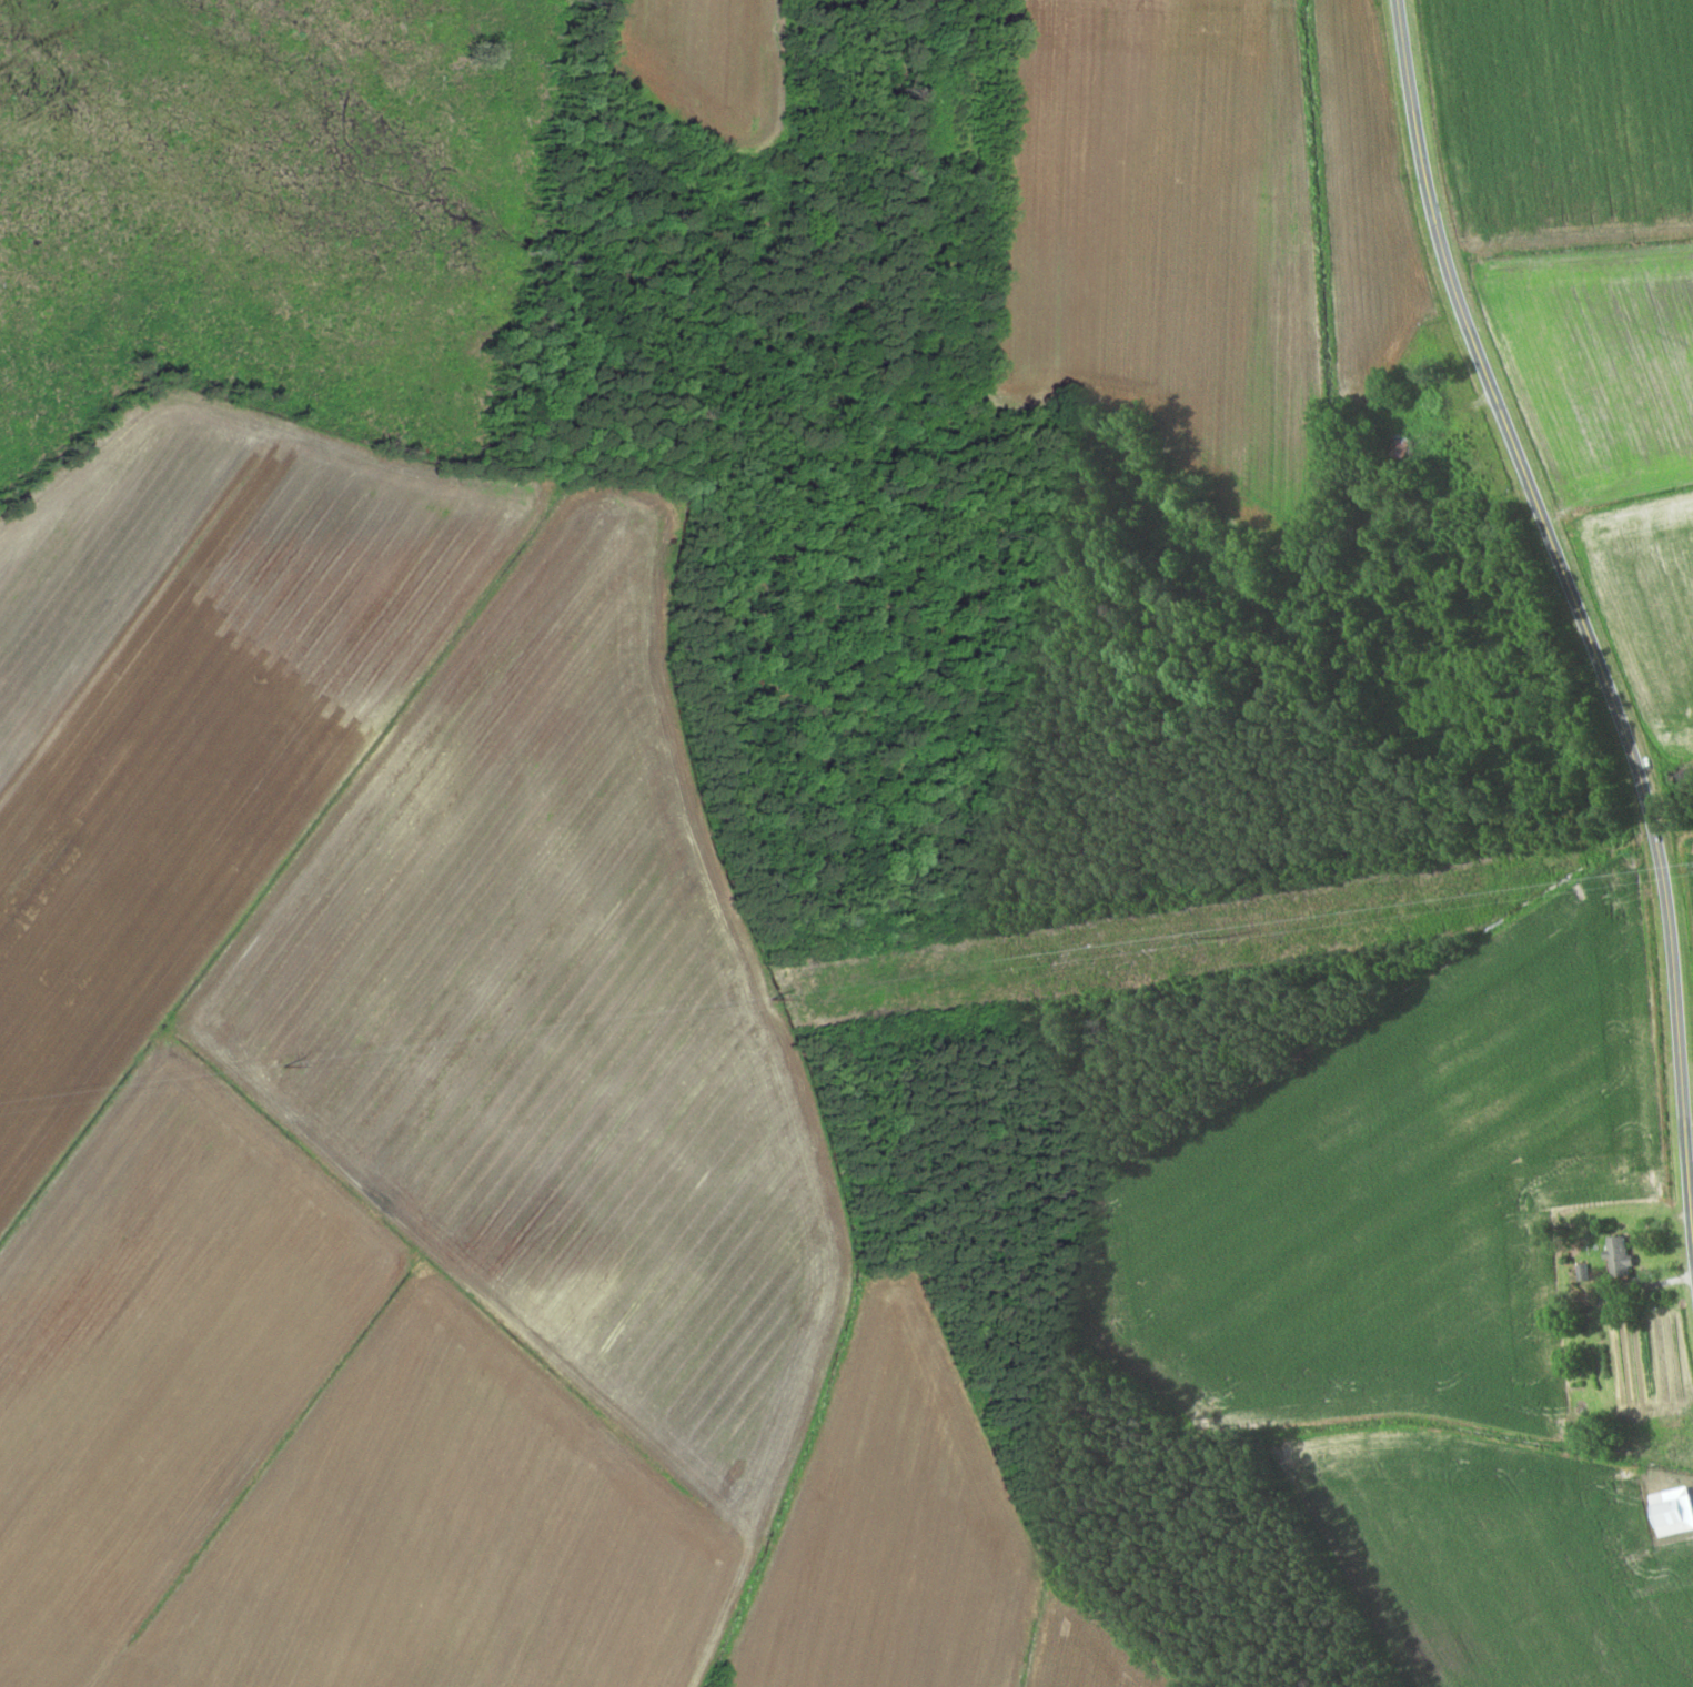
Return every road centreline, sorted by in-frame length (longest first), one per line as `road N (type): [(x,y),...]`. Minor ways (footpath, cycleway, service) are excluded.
road 1 (residential): [(1692,1240),(1672,941),(1654,829),(1625,731),(1451,275),(1429,194),(1398,0)]

